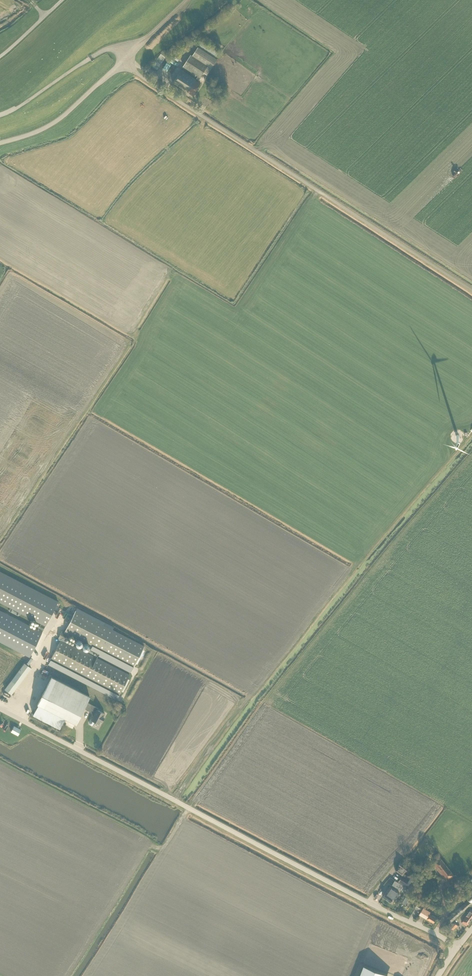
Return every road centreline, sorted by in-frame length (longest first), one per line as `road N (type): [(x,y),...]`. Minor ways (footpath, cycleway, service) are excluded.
road 1 (unclassified): [(457,948),(0,710)]
road 2 (unclassified): [(471,290),(126,60)]
road 3 (unclassified): [(0,143),(51,124),(126,60)]

